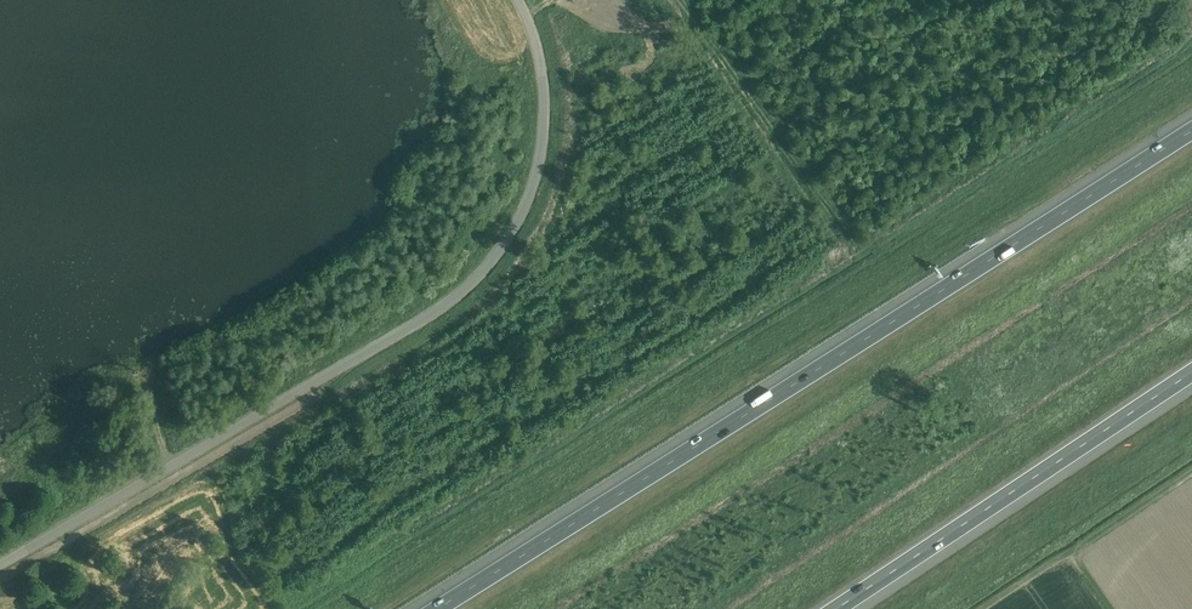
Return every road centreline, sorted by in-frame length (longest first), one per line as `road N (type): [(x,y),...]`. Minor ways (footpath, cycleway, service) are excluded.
road 1 (motorway): [(1191,117),(416,608)]
road 2 (tertiary): [(0,566),(419,322),(477,276),(525,201),(542,136),(540,65),(518,0)]
road 3 (motorway): [(836,608),(1191,373)]

